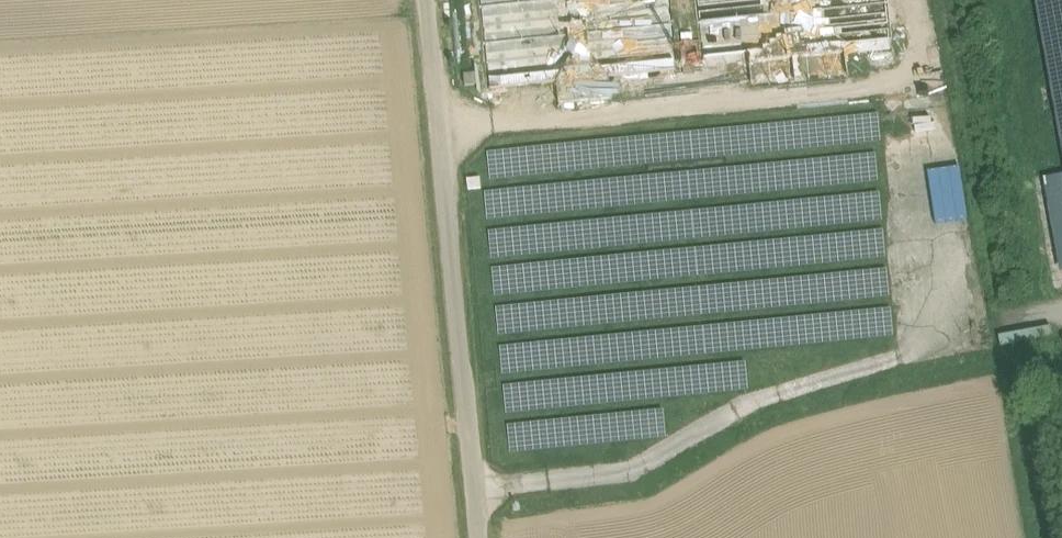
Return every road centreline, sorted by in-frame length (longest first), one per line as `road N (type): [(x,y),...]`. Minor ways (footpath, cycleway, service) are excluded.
road 1 (unclassified): [(479,537),(427,0)]

